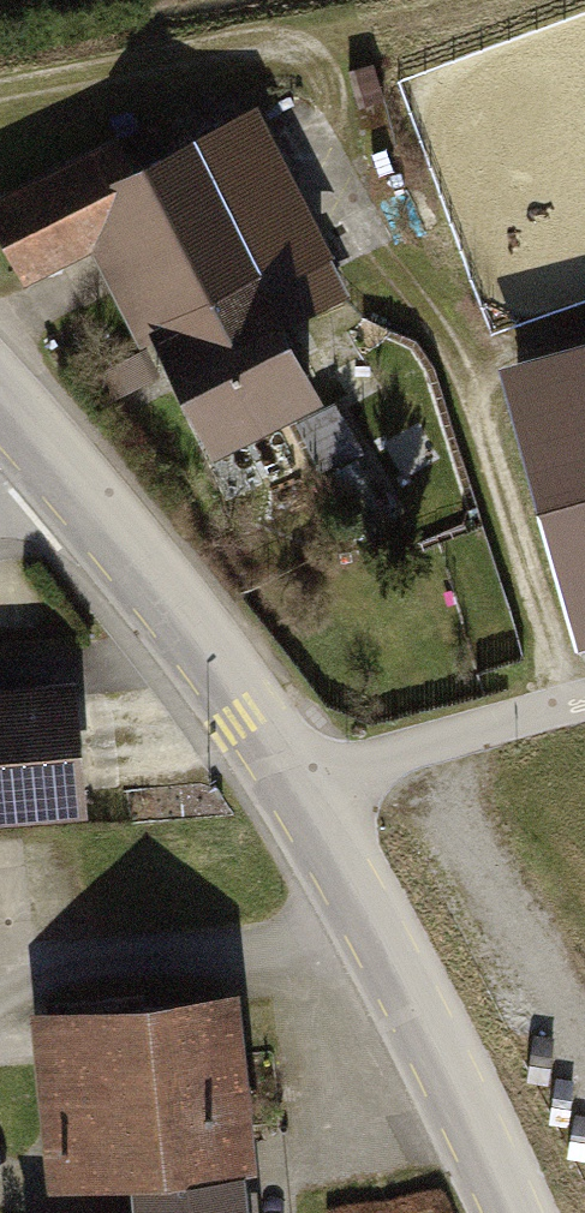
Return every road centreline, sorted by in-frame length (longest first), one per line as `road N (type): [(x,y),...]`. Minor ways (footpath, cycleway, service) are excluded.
road 1 (track): [(0,90),(255,40),(295,41),(318,57),(333,98),(320,144),(380,258),(463,355),(570,702)]
road 2 (unclassified): [(545,1212),(476,1038),(302,776)]
road 3 (unclassified): [(302,776),(51,456),(0,403)]
road 4 (residential): [(302,776),(584,698)]

